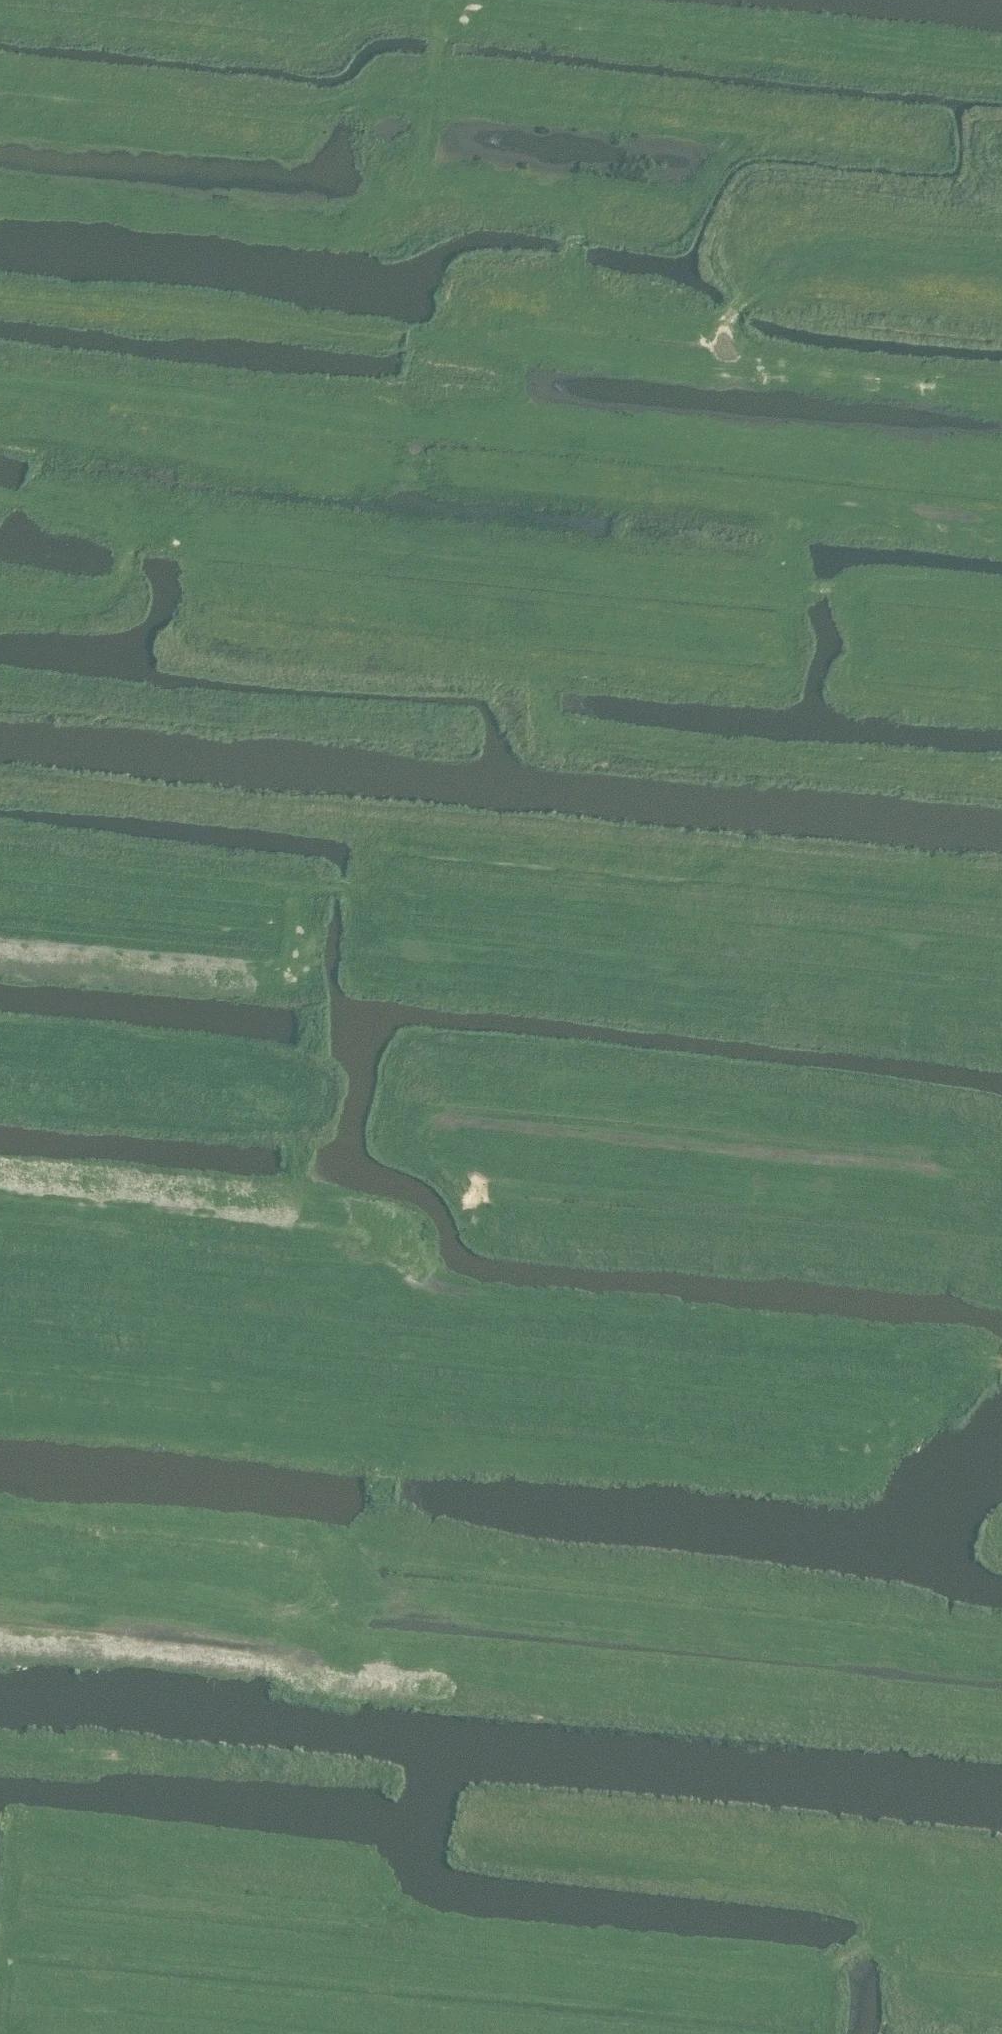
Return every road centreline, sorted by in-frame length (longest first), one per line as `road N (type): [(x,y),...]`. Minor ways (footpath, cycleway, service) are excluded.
road 1 (track): [(705,334),(755,284),(845,250),(1001,237)]

